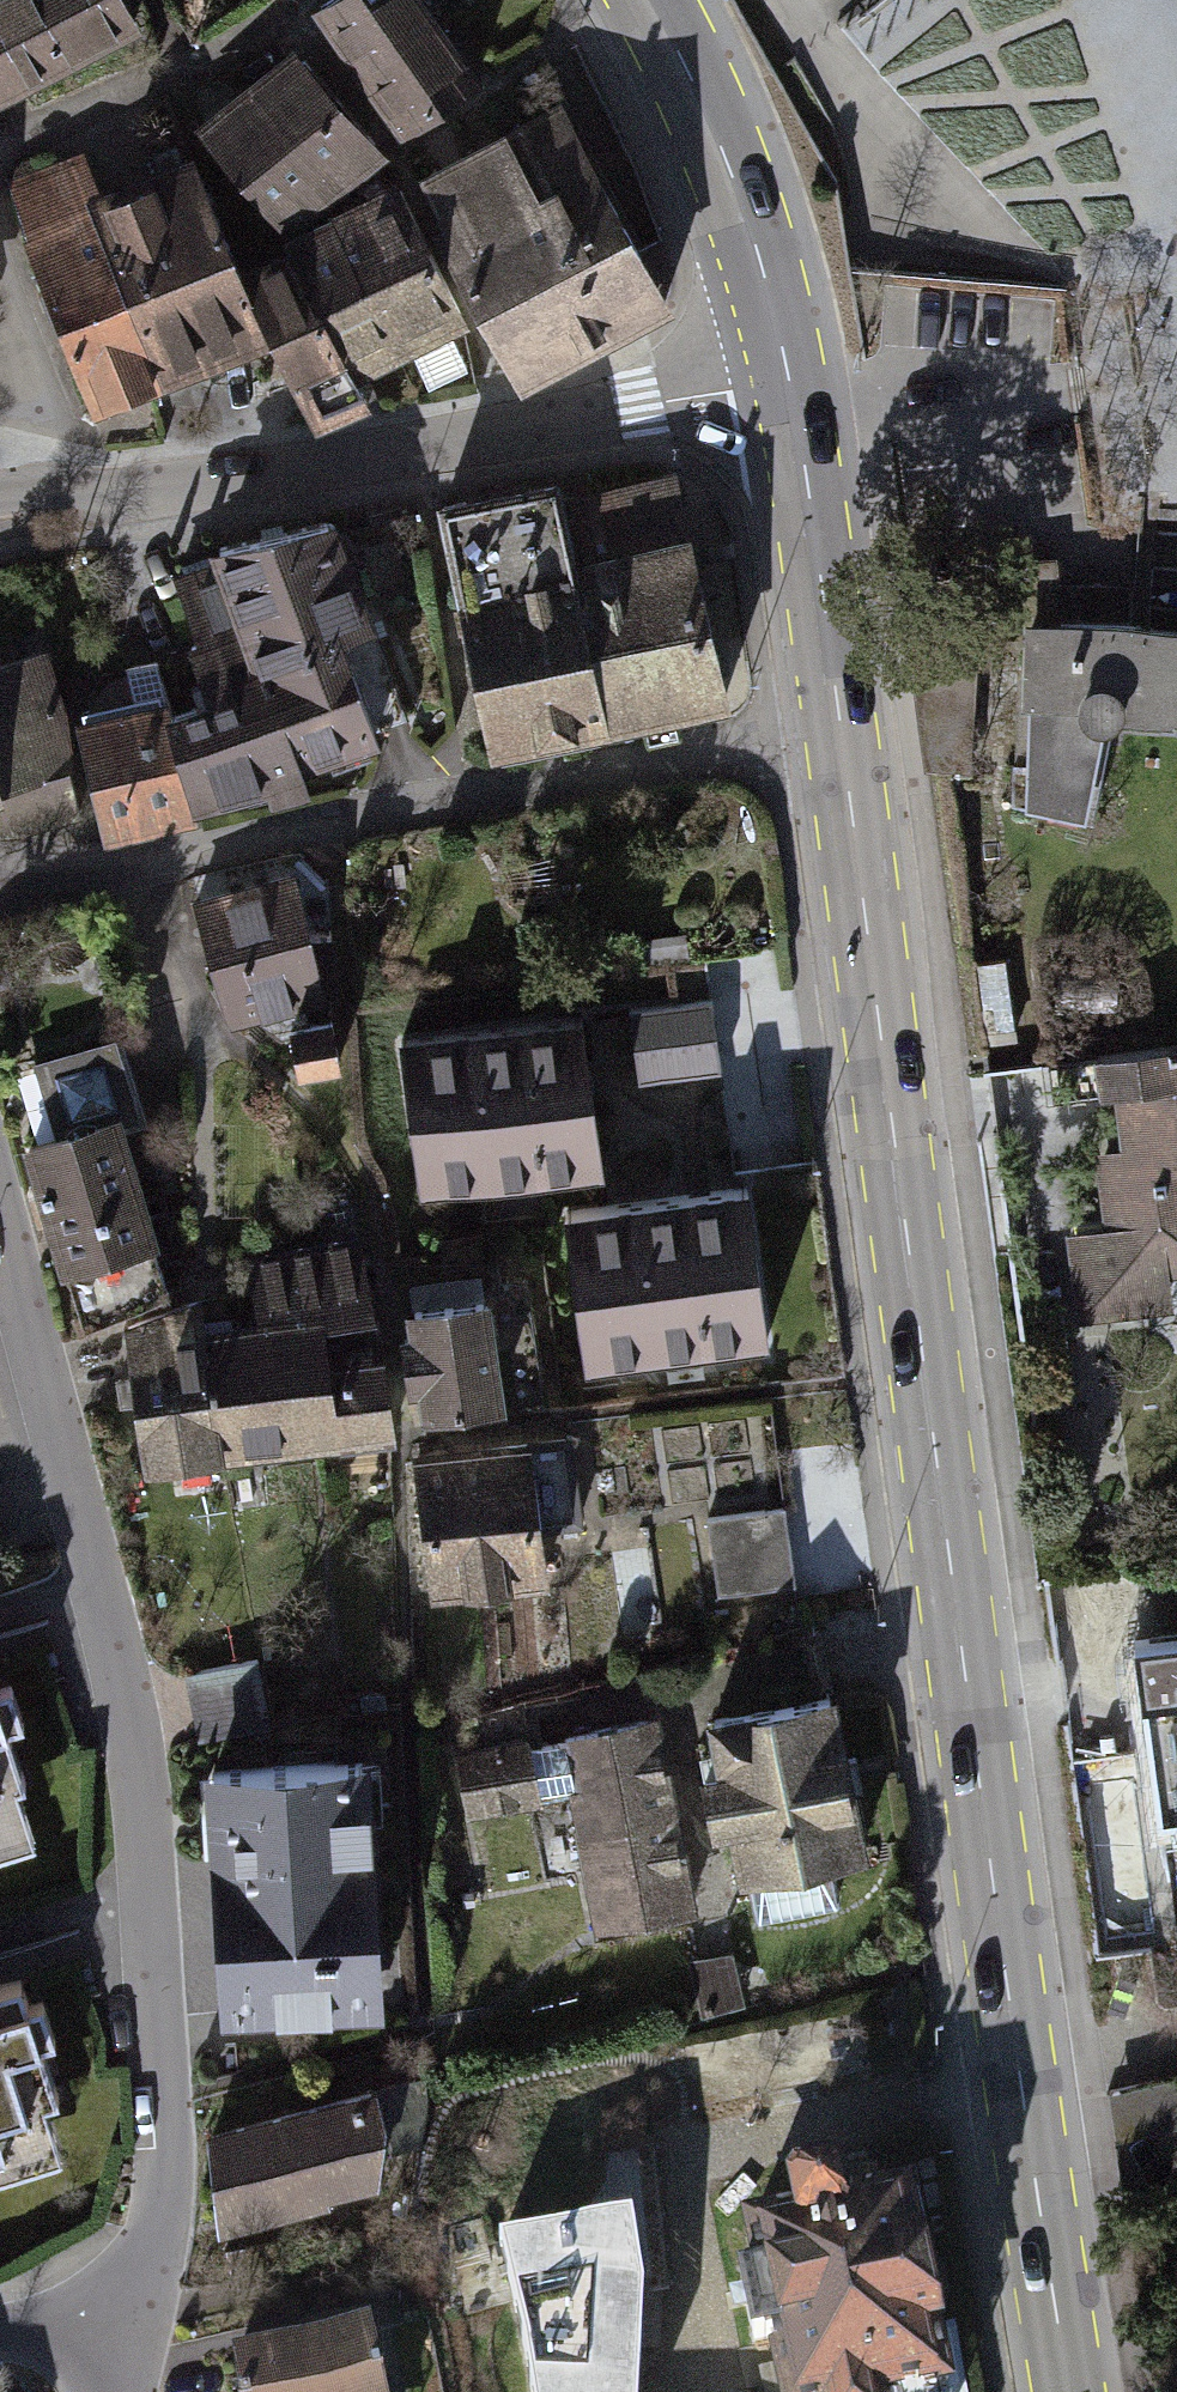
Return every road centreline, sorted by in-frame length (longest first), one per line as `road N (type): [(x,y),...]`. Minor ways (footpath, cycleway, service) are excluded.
road 1 (primary): [(830,727),(868,1073),(986,1935),(1067,2391)]
road 2 (residential): [(0,1189),(126,1670),(154,1917),(159,2150),(135,2307)]
road 3 (residential): [(0,883),(830,727)]
road 4 (tertiary): [(0,506),(793,383)]
road 5 (primary): [(659,0),(713,112),(772,282),(793,383)]
road 6 (primary): [(793,383),(830,727)]
road 7 (residential): [(0,2339),(135,2307)]

